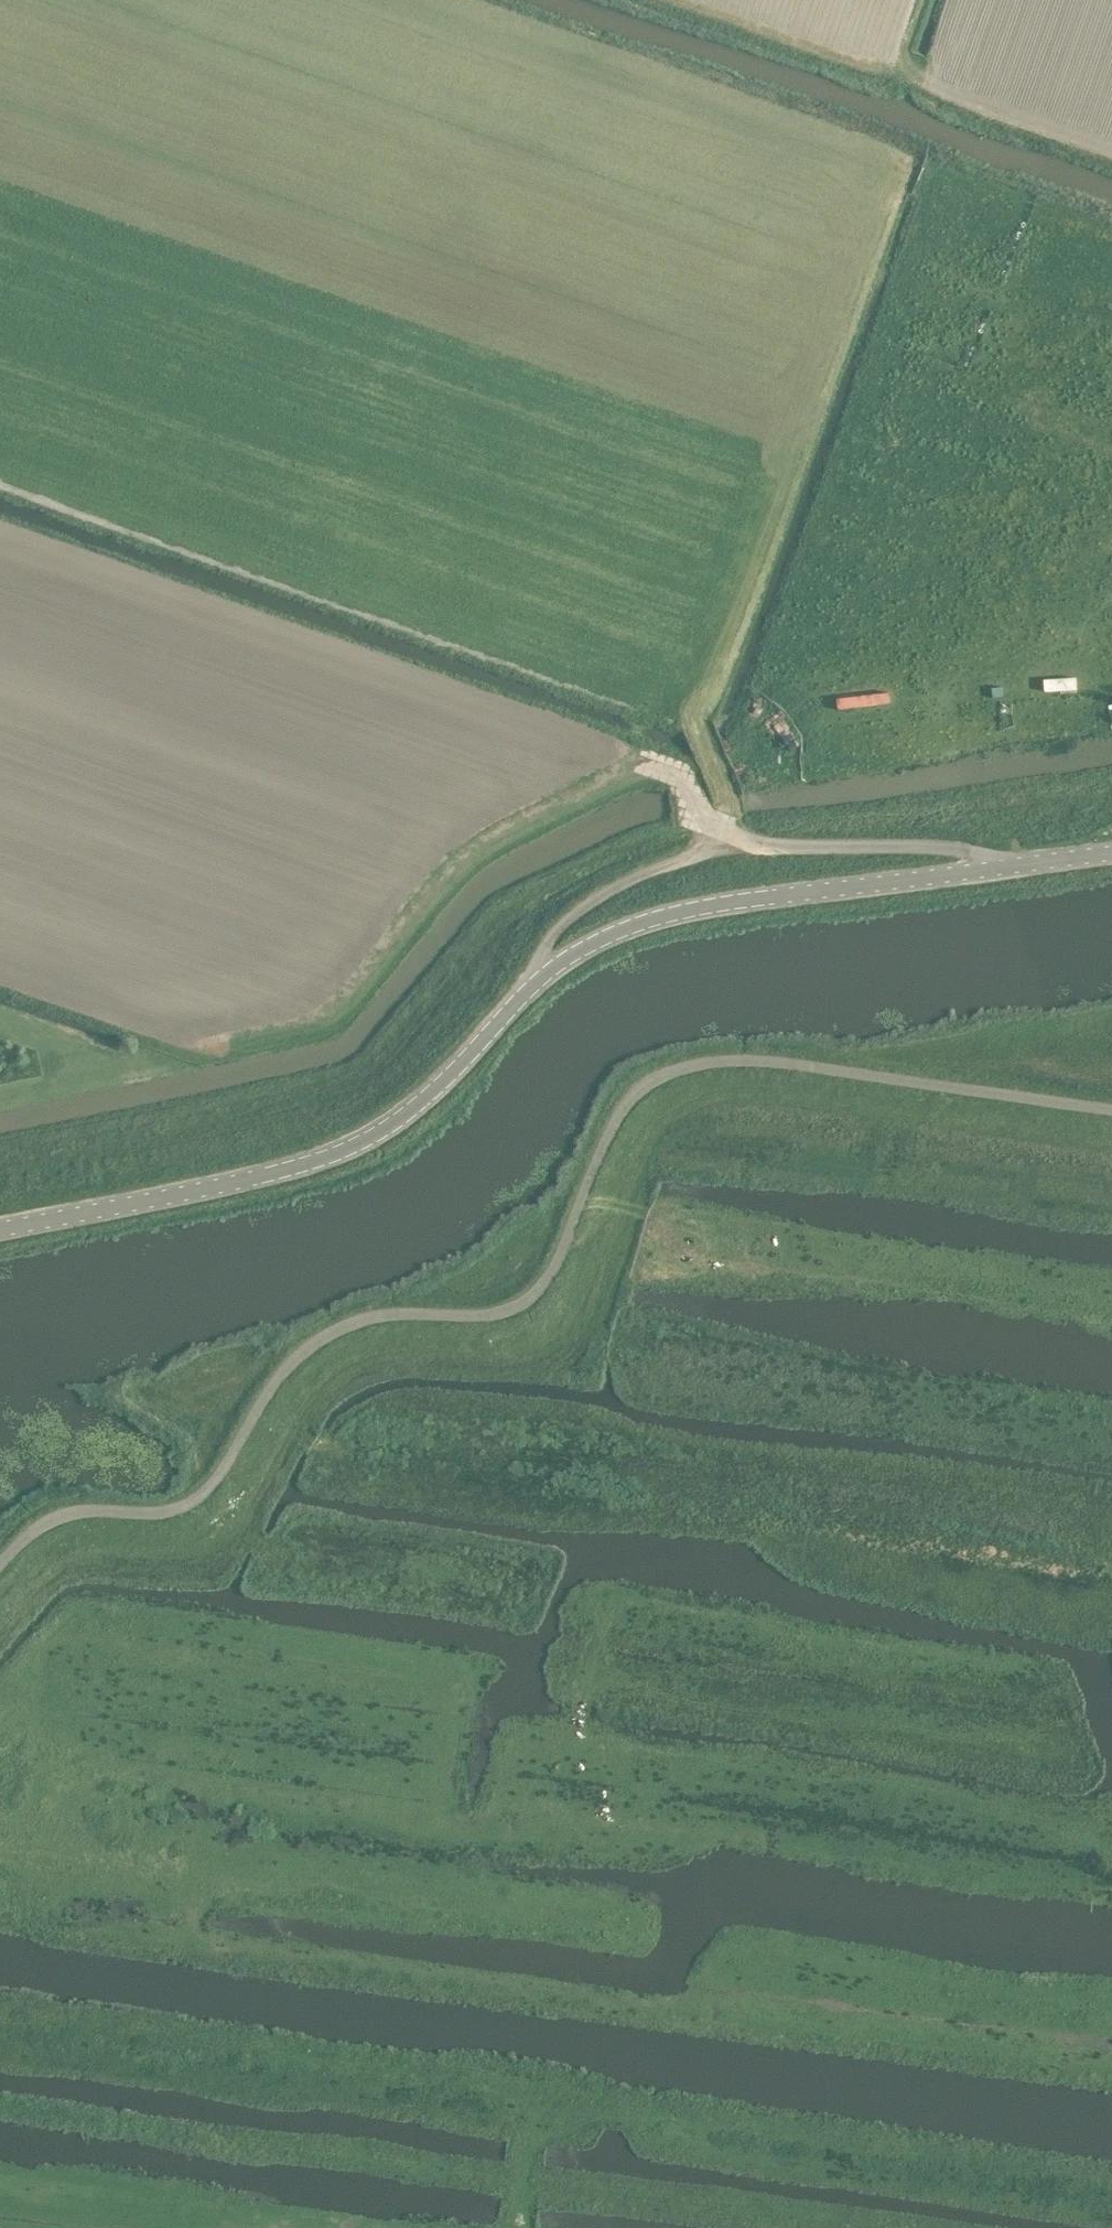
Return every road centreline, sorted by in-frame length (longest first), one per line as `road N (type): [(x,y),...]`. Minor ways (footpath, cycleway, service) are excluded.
road 1 (tertiary): [(1111,852),(647,917),(560,958),(410,1106),(366,1137),(274,1169),(0,1227)]

